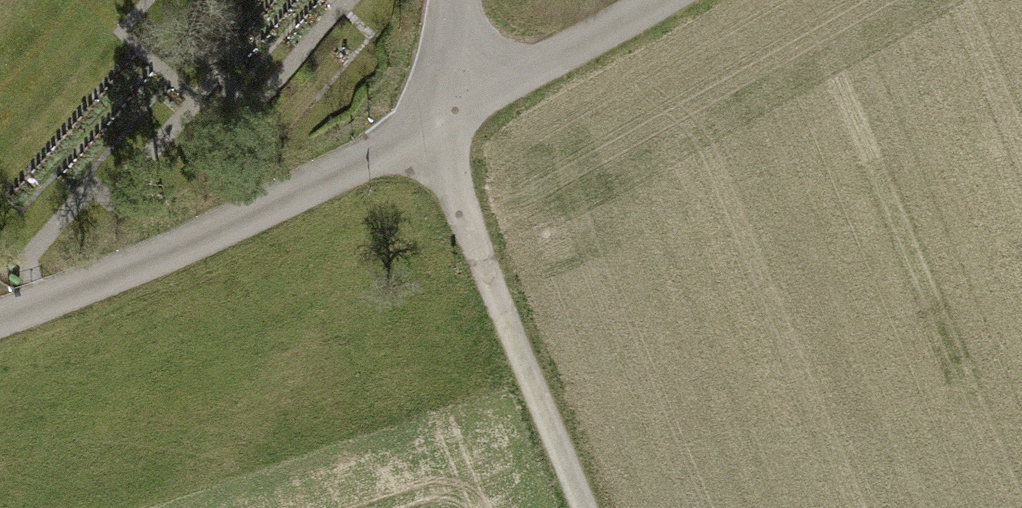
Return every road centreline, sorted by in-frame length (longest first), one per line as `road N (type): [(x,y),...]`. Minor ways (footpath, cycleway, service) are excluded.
road 1 (residential): [(0,318),(160,260),(450,118)]
road 2 (track): [(585,507),(453,182),(450,118)]
road 3 (residential): [(450,118),(657,0)]

